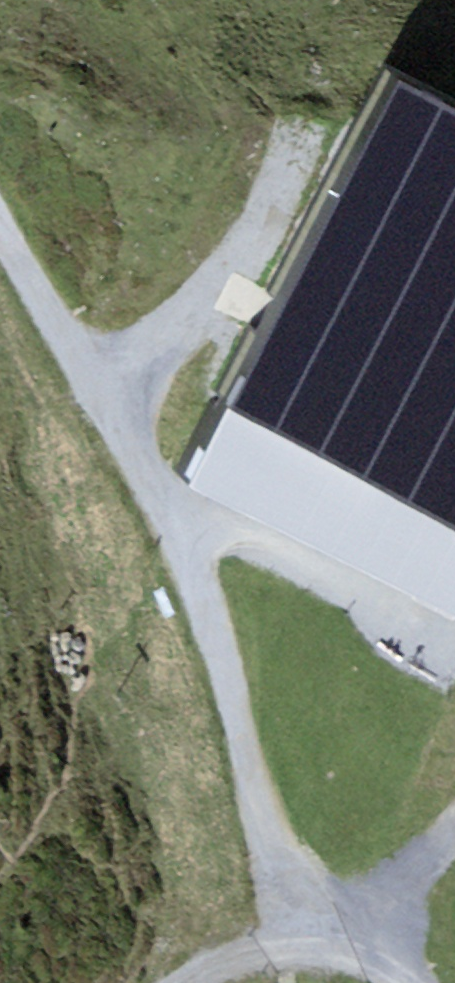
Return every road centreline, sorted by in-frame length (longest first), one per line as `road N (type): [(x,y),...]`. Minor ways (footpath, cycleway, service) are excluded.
road 1 (track): [(112,418),(190,540),(258,806),(292,889),(340,929)]
road 2 (track): [(309,269),(250,262),(112,418)]
road 3 (track): [(112,418),(0,224)]
road 4 (track): [(190,540),(218,530),(313,571),(381,615)]
road 5 (track): [(193,982),(340,929)]
road 6 (track): [(340,929),(401,894),(454,837)]

